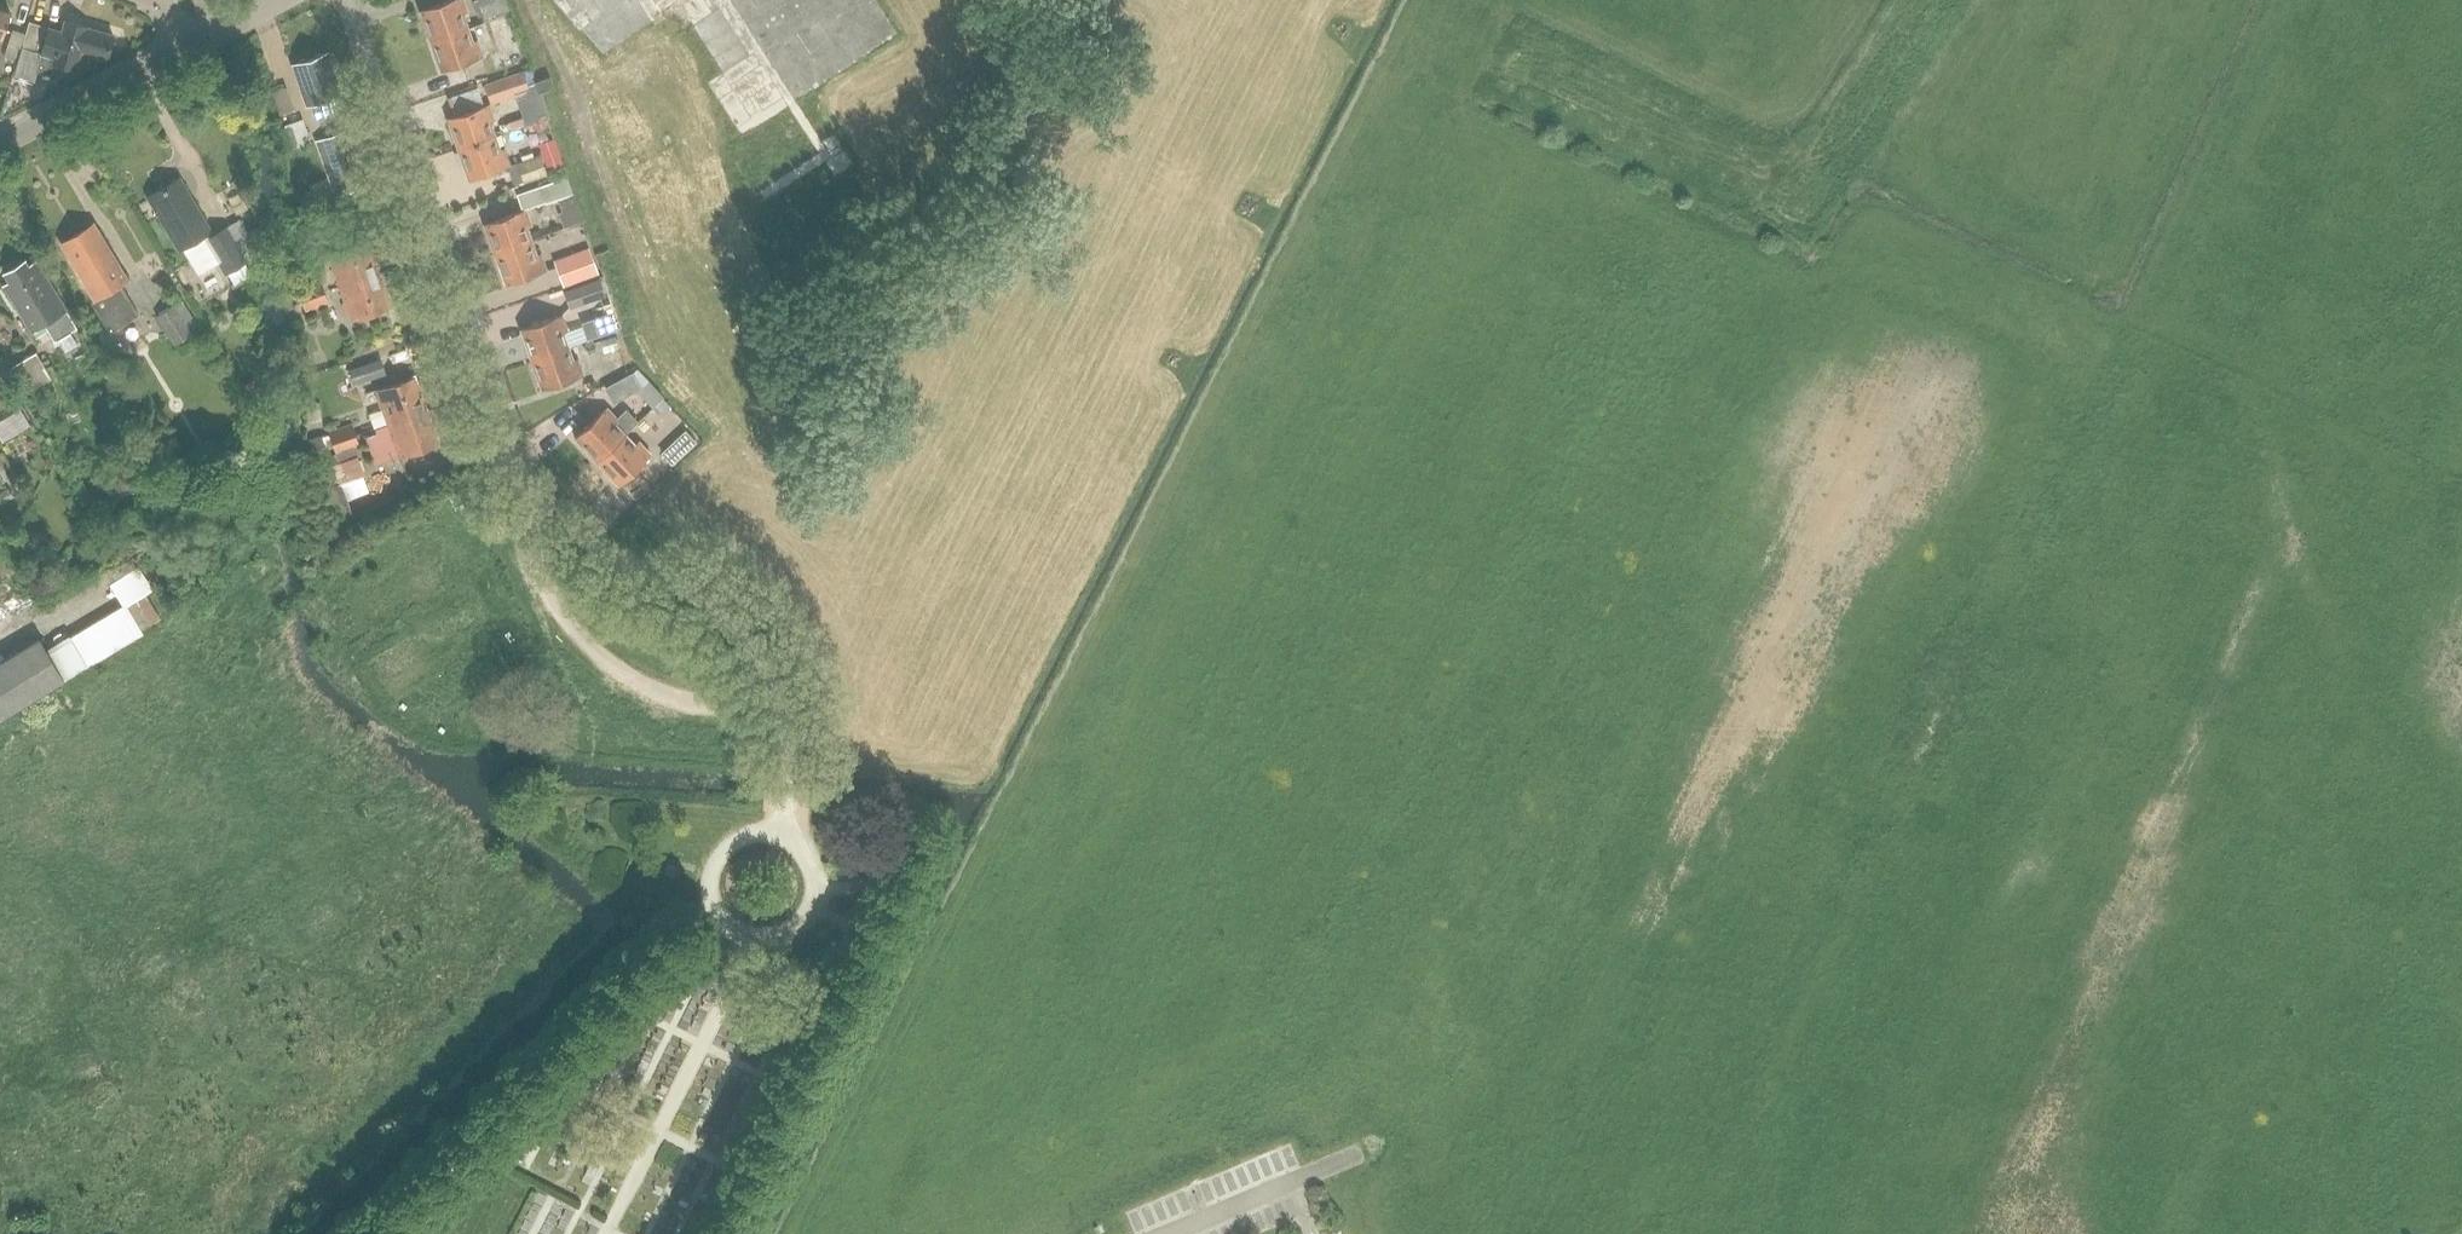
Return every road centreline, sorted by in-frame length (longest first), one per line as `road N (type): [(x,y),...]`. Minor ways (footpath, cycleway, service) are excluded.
road 1 (unclassified): [(788,791),(780,712),(735,635),(692,595),(590,543),(543,507),(505,455),(345,0)]
road 2 (unclassified): [(0,143),(194,43)]
road 3 (unclassified): [(1170,1233),(1357,1155)]

